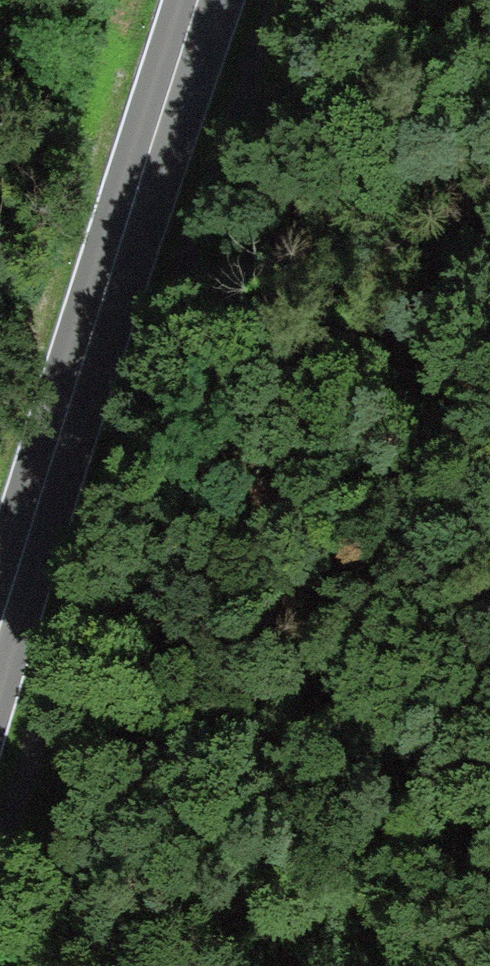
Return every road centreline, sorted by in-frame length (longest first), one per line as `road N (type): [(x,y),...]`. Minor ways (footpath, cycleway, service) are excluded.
road 1 (track): [(283,0),(76,599),(0,882)]
road 2 (primary): [(203,0),(0,631)]

